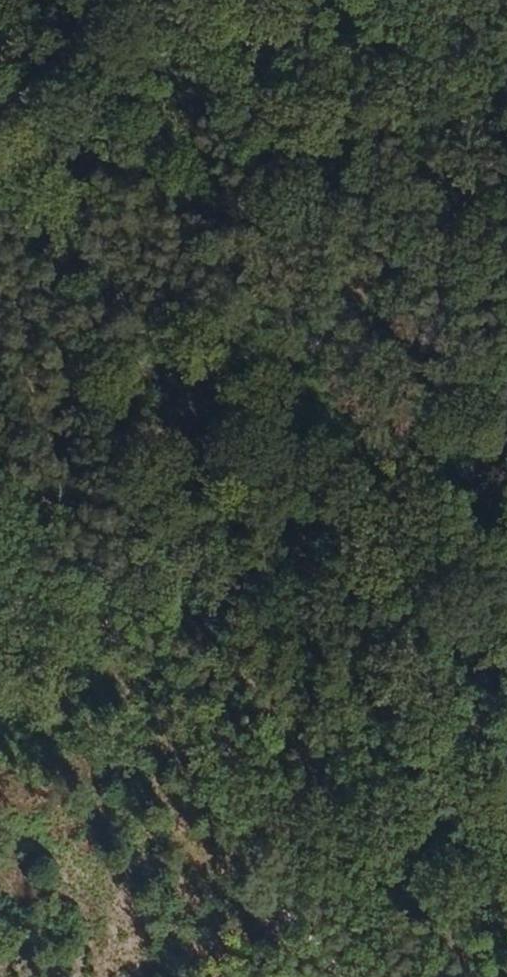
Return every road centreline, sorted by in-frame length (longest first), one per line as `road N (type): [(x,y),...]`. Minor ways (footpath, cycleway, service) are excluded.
road 1 (track): [(0,630),(142,718),(290,890),(397,976)]

